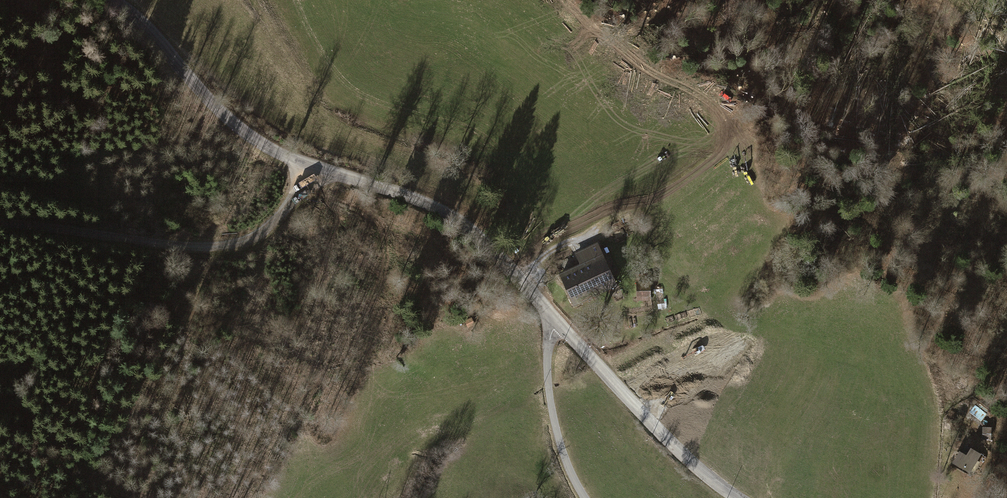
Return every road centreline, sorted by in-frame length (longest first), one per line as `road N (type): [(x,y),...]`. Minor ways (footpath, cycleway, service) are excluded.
road 1 (tertiary): [(114,0),(266,146),(434,205),(518,274)]
road 2 (track): [(310,165),(274,221),(220,245),(0,226)]
road 3 (tertiary): [(559,323),(635,408),(733,497)]
road 4 (unclassified): [(559,323),(550,385),(566,460),(585,497)]

